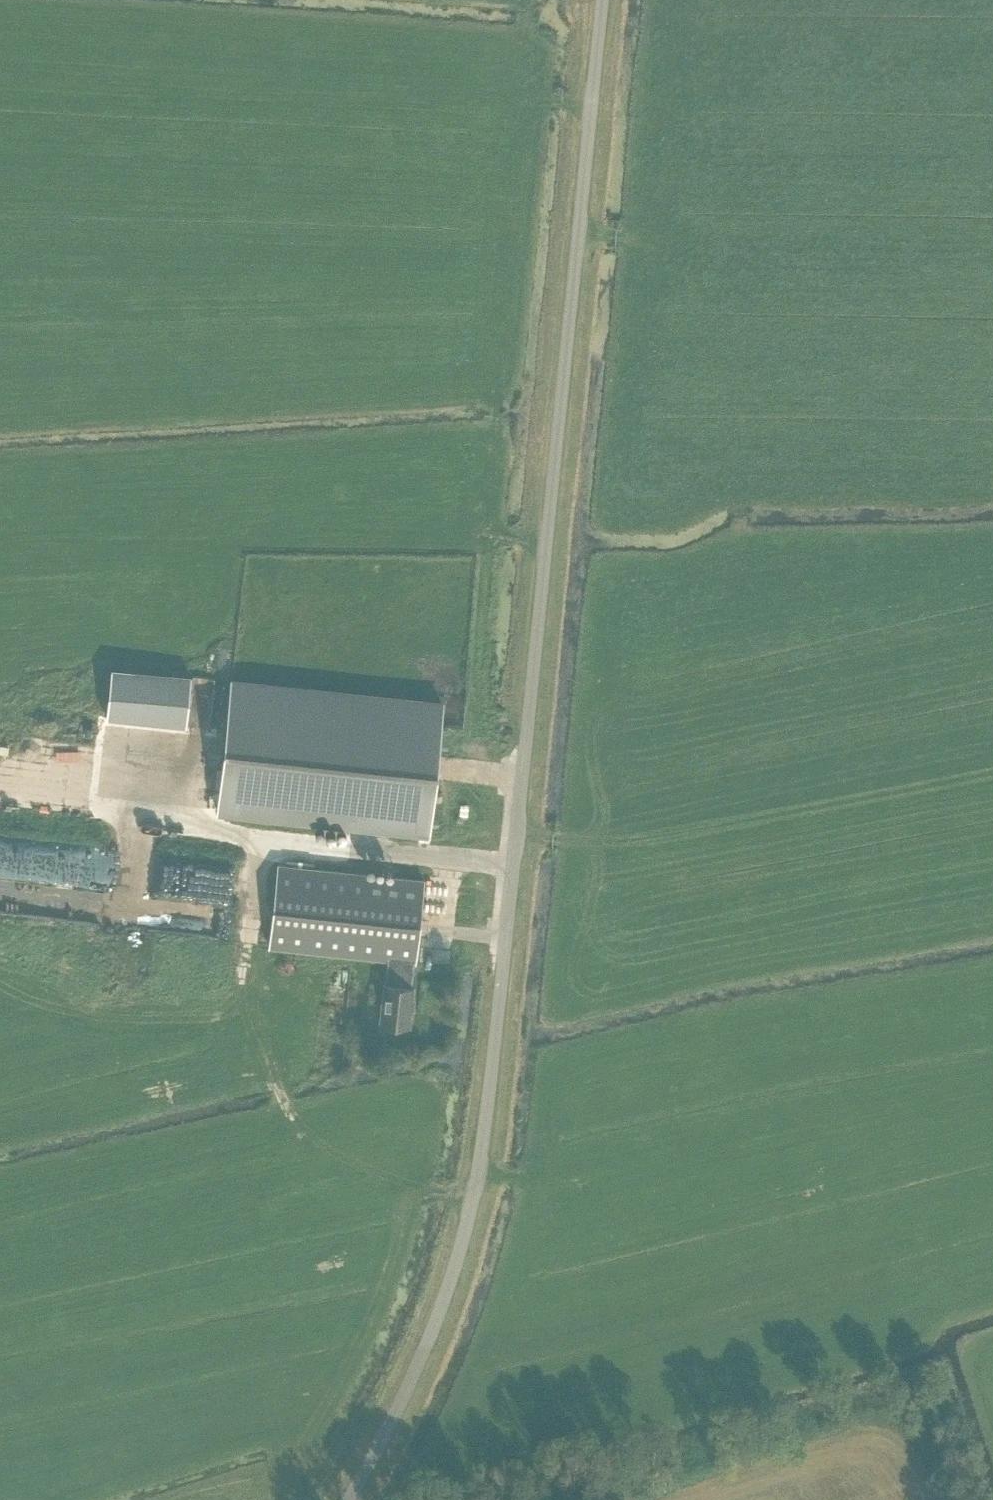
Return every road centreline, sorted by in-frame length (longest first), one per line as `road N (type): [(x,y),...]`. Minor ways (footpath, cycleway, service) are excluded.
road 1 (unclassified): [(603,0),(489,1132),(452,1287),(352,1499)]

